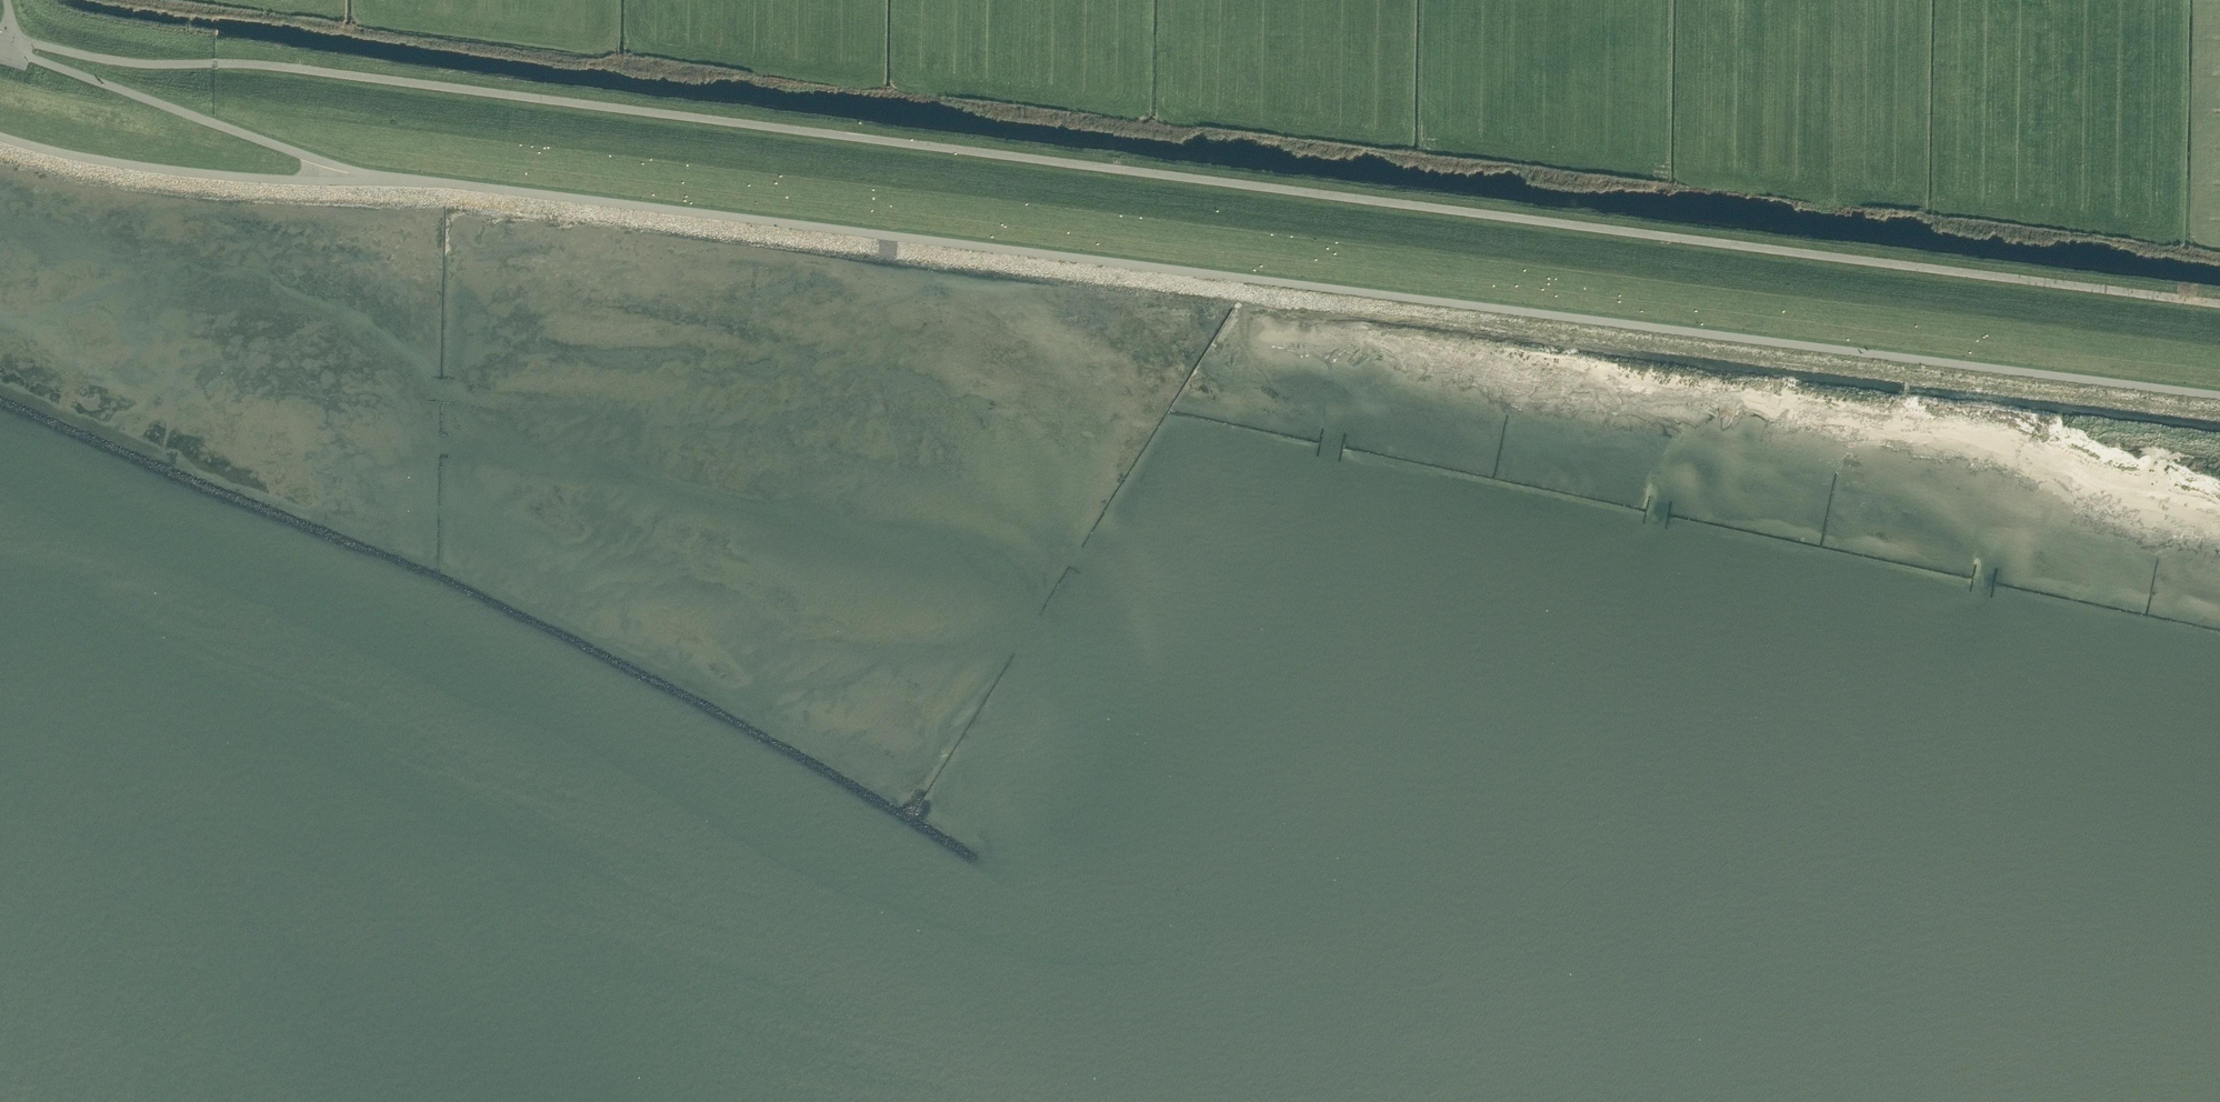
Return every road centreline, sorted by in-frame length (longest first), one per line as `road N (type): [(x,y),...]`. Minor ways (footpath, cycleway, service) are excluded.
road 1 (unclassified): [(2219,308),(305,72),(124,65),(13,44)]
road 2 (unclassified): [(394,188),(494,194),(2219,405)]
road 3 (unclassified): [(13,44),(25,56),(394,188)]
road 4 (unclassified): [(0,144),(169,176),(394,188)]

